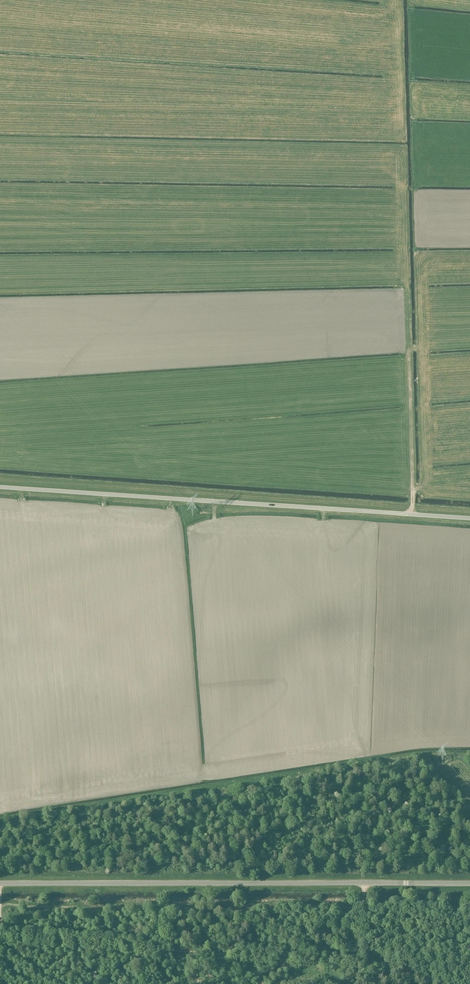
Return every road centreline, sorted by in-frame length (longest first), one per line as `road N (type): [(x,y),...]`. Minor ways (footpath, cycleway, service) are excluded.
road 1 (track): [(0,821),(469,754)]
road 2 (unclassified): [(469,519),(0,487)]
road 3 (tertiary): [(469,884),(0,884)]
road 4 (track): [(469,905),(0,905)]
road 5 (track): [(0,938),(370,965)]
road 6 (track): [(261,983),(363,903)]

